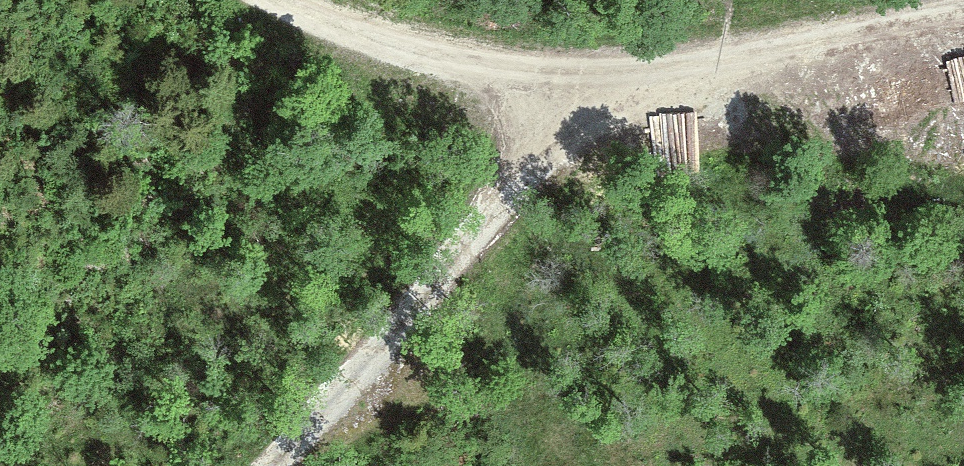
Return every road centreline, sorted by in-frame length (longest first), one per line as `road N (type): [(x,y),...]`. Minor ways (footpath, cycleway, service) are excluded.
road 1 (track): [(285,0),(341,28),(519,77),(577,84),(963,16)]
road 2 (track): [(577,84),(554,153),(272,465)]

